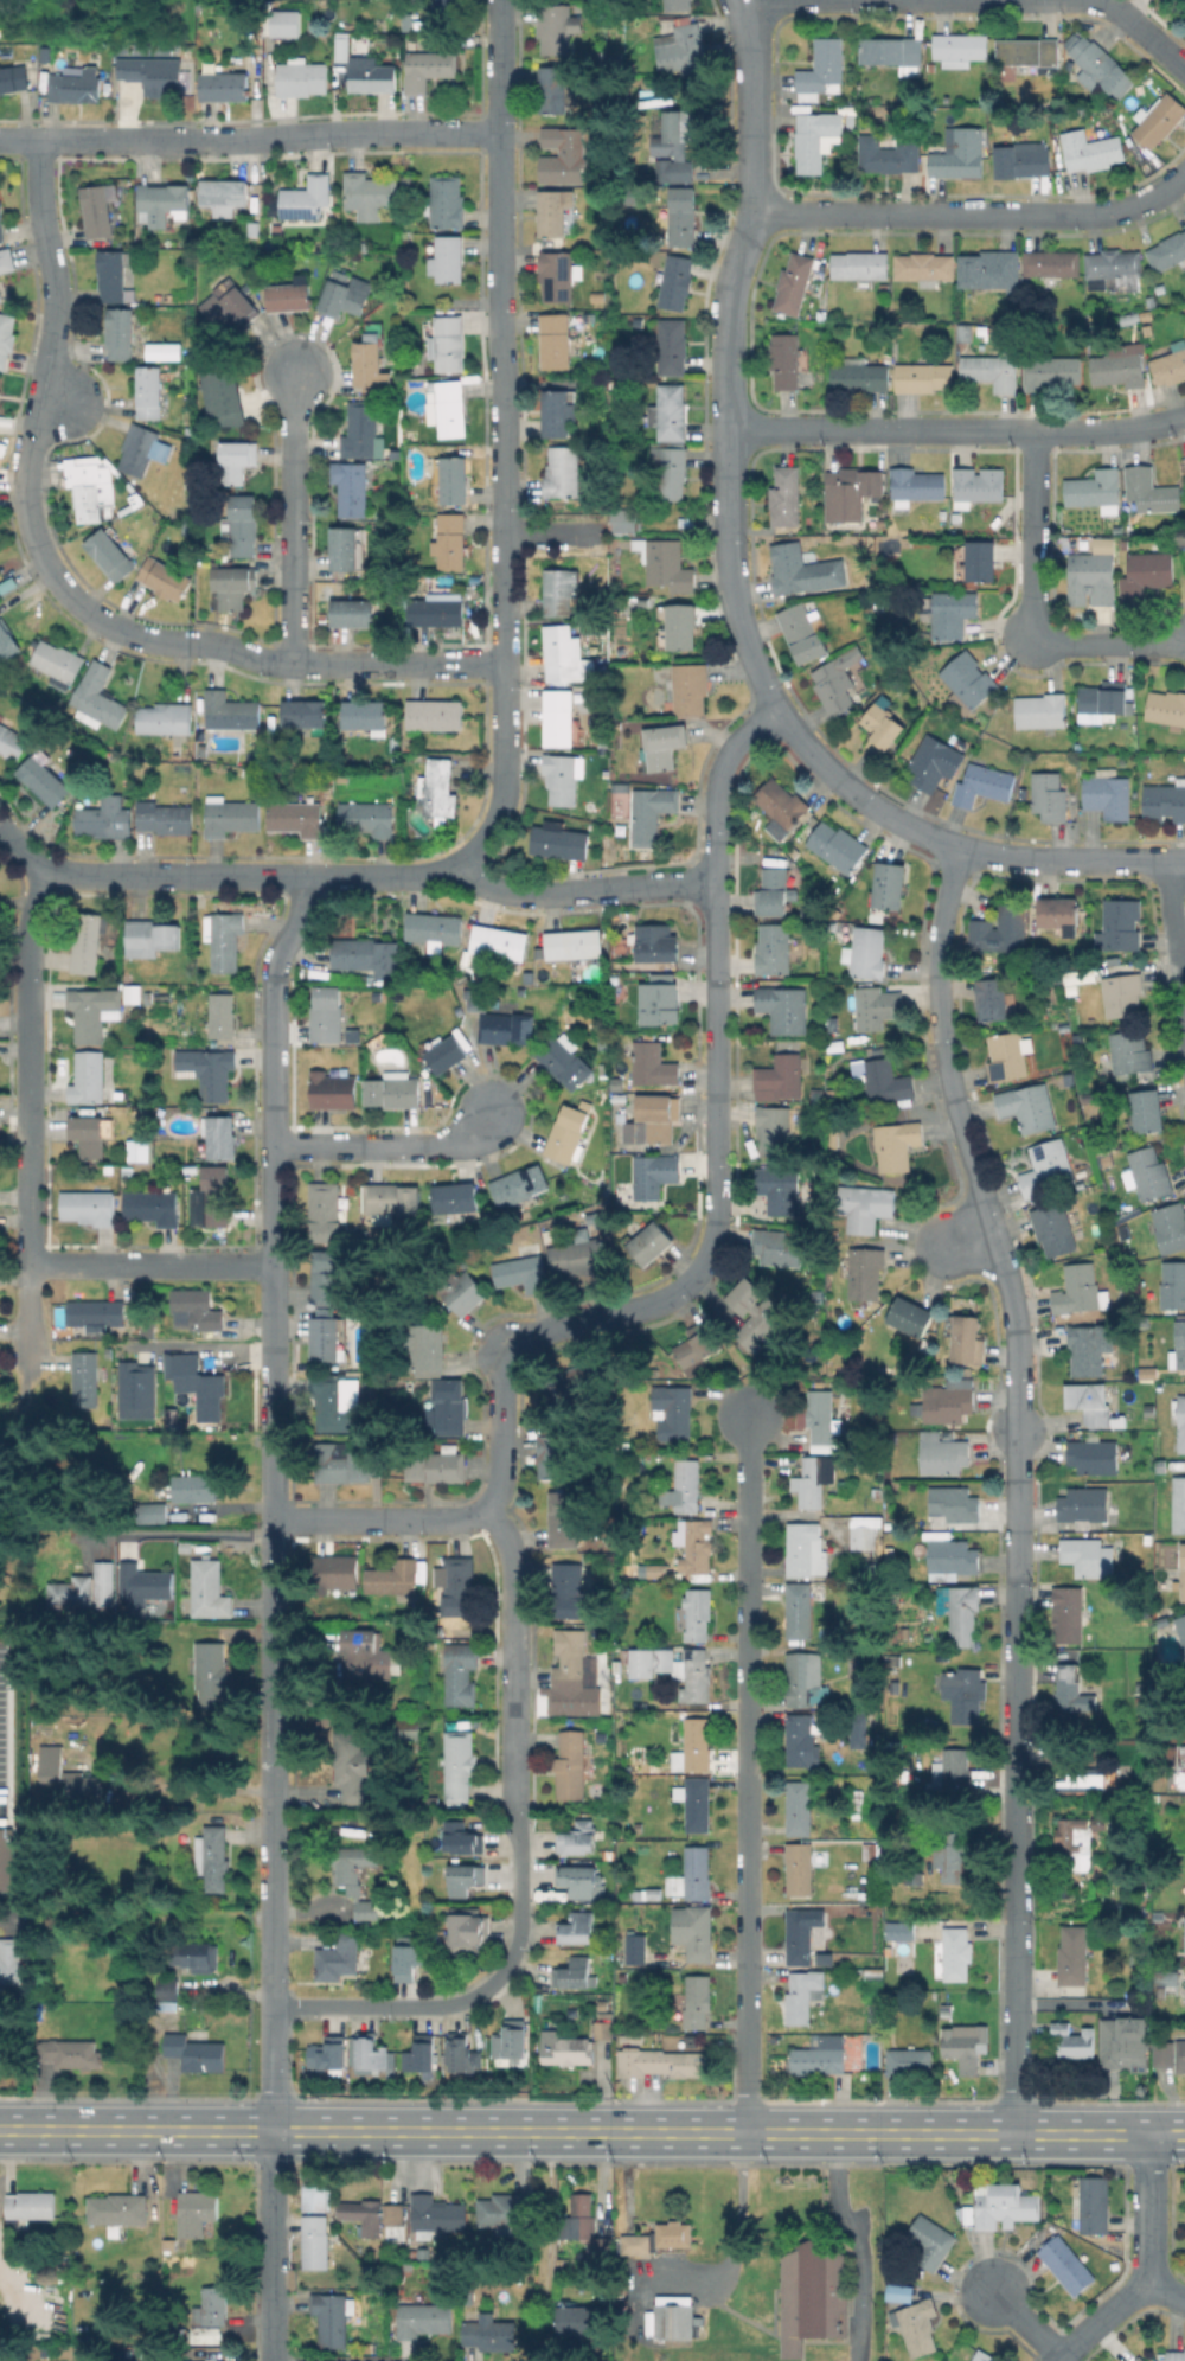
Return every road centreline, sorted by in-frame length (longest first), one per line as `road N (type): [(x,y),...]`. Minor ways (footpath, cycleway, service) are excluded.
road 1 (residential): [(954,851),(937,940),(941,1050),(1004,1275),(1014,1343),(1014,2135)]
road 2 (secondary): [(0,2130),(1184,2136)]
road 3 (residential): [(461,866),(495,821),(502,776),(499,0)]
road 4 (residential): [(780,709),(745,625),(729,499),(729,309),(754,217),(750,0)]
road 5 (residential): [(745,2133),(749,1418)]
road 6 (residential): [(609,1316),(671,1293),(709,1249),(716,1220),(716,794),(729,748),(780,709)]
road 7 (residential): [(273,1519),(273,986),(303,876)]
road 8 (residential): [(200,647),(143,640),(87,610),(55,577),(33,535),(26,463),(58,334),(37,137)]
road 9 (residential): [(512,1807),(513,1582),(504,1535),(487,1508),(499,1477),(501,1386),(510,1355),(525,1339),(609,1316)]
road 10 (residential): [(0,138),(499,132)]
road 11 (residential): [(270,2007),(273,1519)]
road 12 (residential): [(1184,861),(1036,863),(954,851),(841,781),(780,709)]
road 13 (residential): [(729,430),(1102,430),(1184,418)]
road 14 (residential): [(754,217),(1101,215),(1159,192),(1184,171)]
road 15 (residential): [(270,2007),(440,2004),(491,1983),(512,1953),(519,1920),(512,1807)]
road 16 (residential): [(45,865),(26,951),(27,1262)]
road 17 (residential): [(0,828),(64,871),(303,876)]
road 18 (residential): [(200,647),(292,665),(502,663)]
road 19 (residential): [(292,665),(293,370)]
road 20 (residential): [(461,866),(527,894),(716,879)]
road 21 (residential): [(27,1262),(273,1266)]
road 22 (residential): [(273,1144),(438,1145),(475,1133),(494,1108)]
road 23 (tertiary): [(271,2360),(271,2131)]
road 24 (residential): [(273,1519),(461,1518),(487,1508)]
road 25 (residential): [(1032,638),(1033,431)]
road 26 (residential): [(461,866),(411,878),(303,876)]
road 27 (residential): [(1032,638),(1064,645),(1184,639)]
road 28 (residential): [(27,1262),(28,1363),(17,1413)]
road 29 (residential): [(1184,1012),(1166,862)]
road 30 (residential): [(1157,2276),(1148,2256),(1149,2136)]
road 31 (residential): [(1080,0),(1127,17),(1184,70)]
road 32 (residential): [(1062,2360),(1157,2276)]
road 33 (residential): [(271,2131),(270,2007)]

